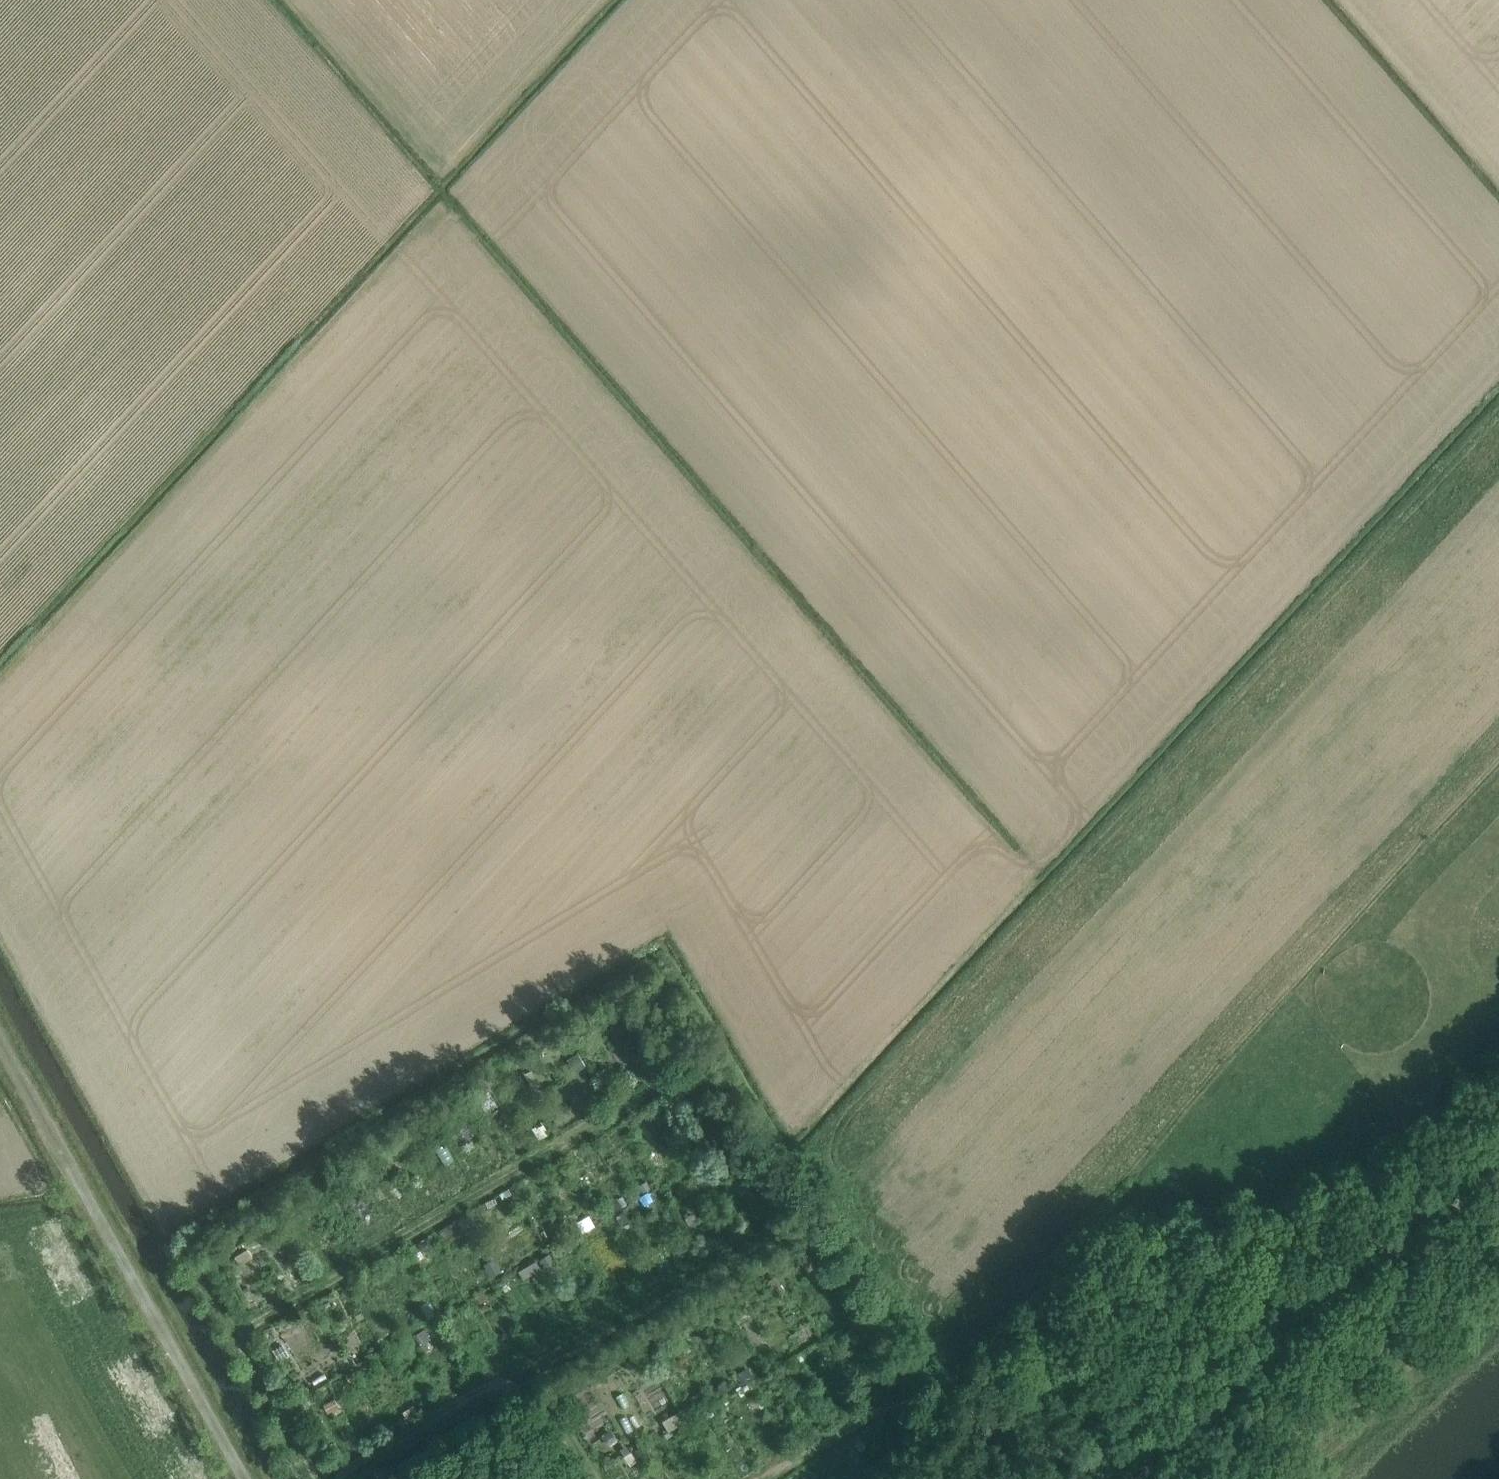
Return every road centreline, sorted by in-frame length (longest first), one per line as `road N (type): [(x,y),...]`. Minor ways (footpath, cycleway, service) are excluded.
road 1 (track): [(1498,376),(1047,862)]
road 2 (unclassified): [(242,1478),(0,1042)]
road 3 (track): [(340,1478),(757,1232)]
road 4 (unclassified): [(1141,1478),(1498,1160)]

